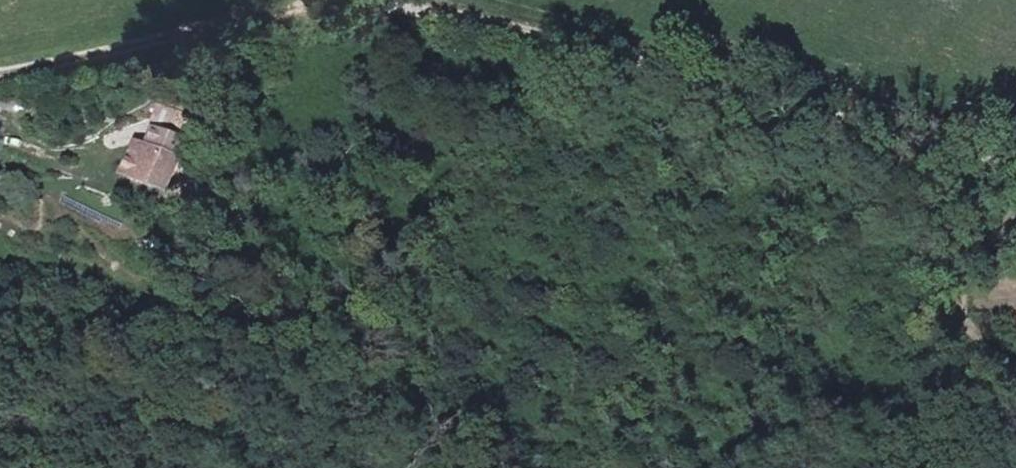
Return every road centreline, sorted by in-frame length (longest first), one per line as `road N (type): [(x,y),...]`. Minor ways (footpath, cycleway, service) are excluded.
road 1 (track): [(341,1),(491,23),(998,164)]
road 2 (track): [(0,73),(341,1)]
road 3 (track): [(998,164),(962,304),(967,321),(1015,369)]

